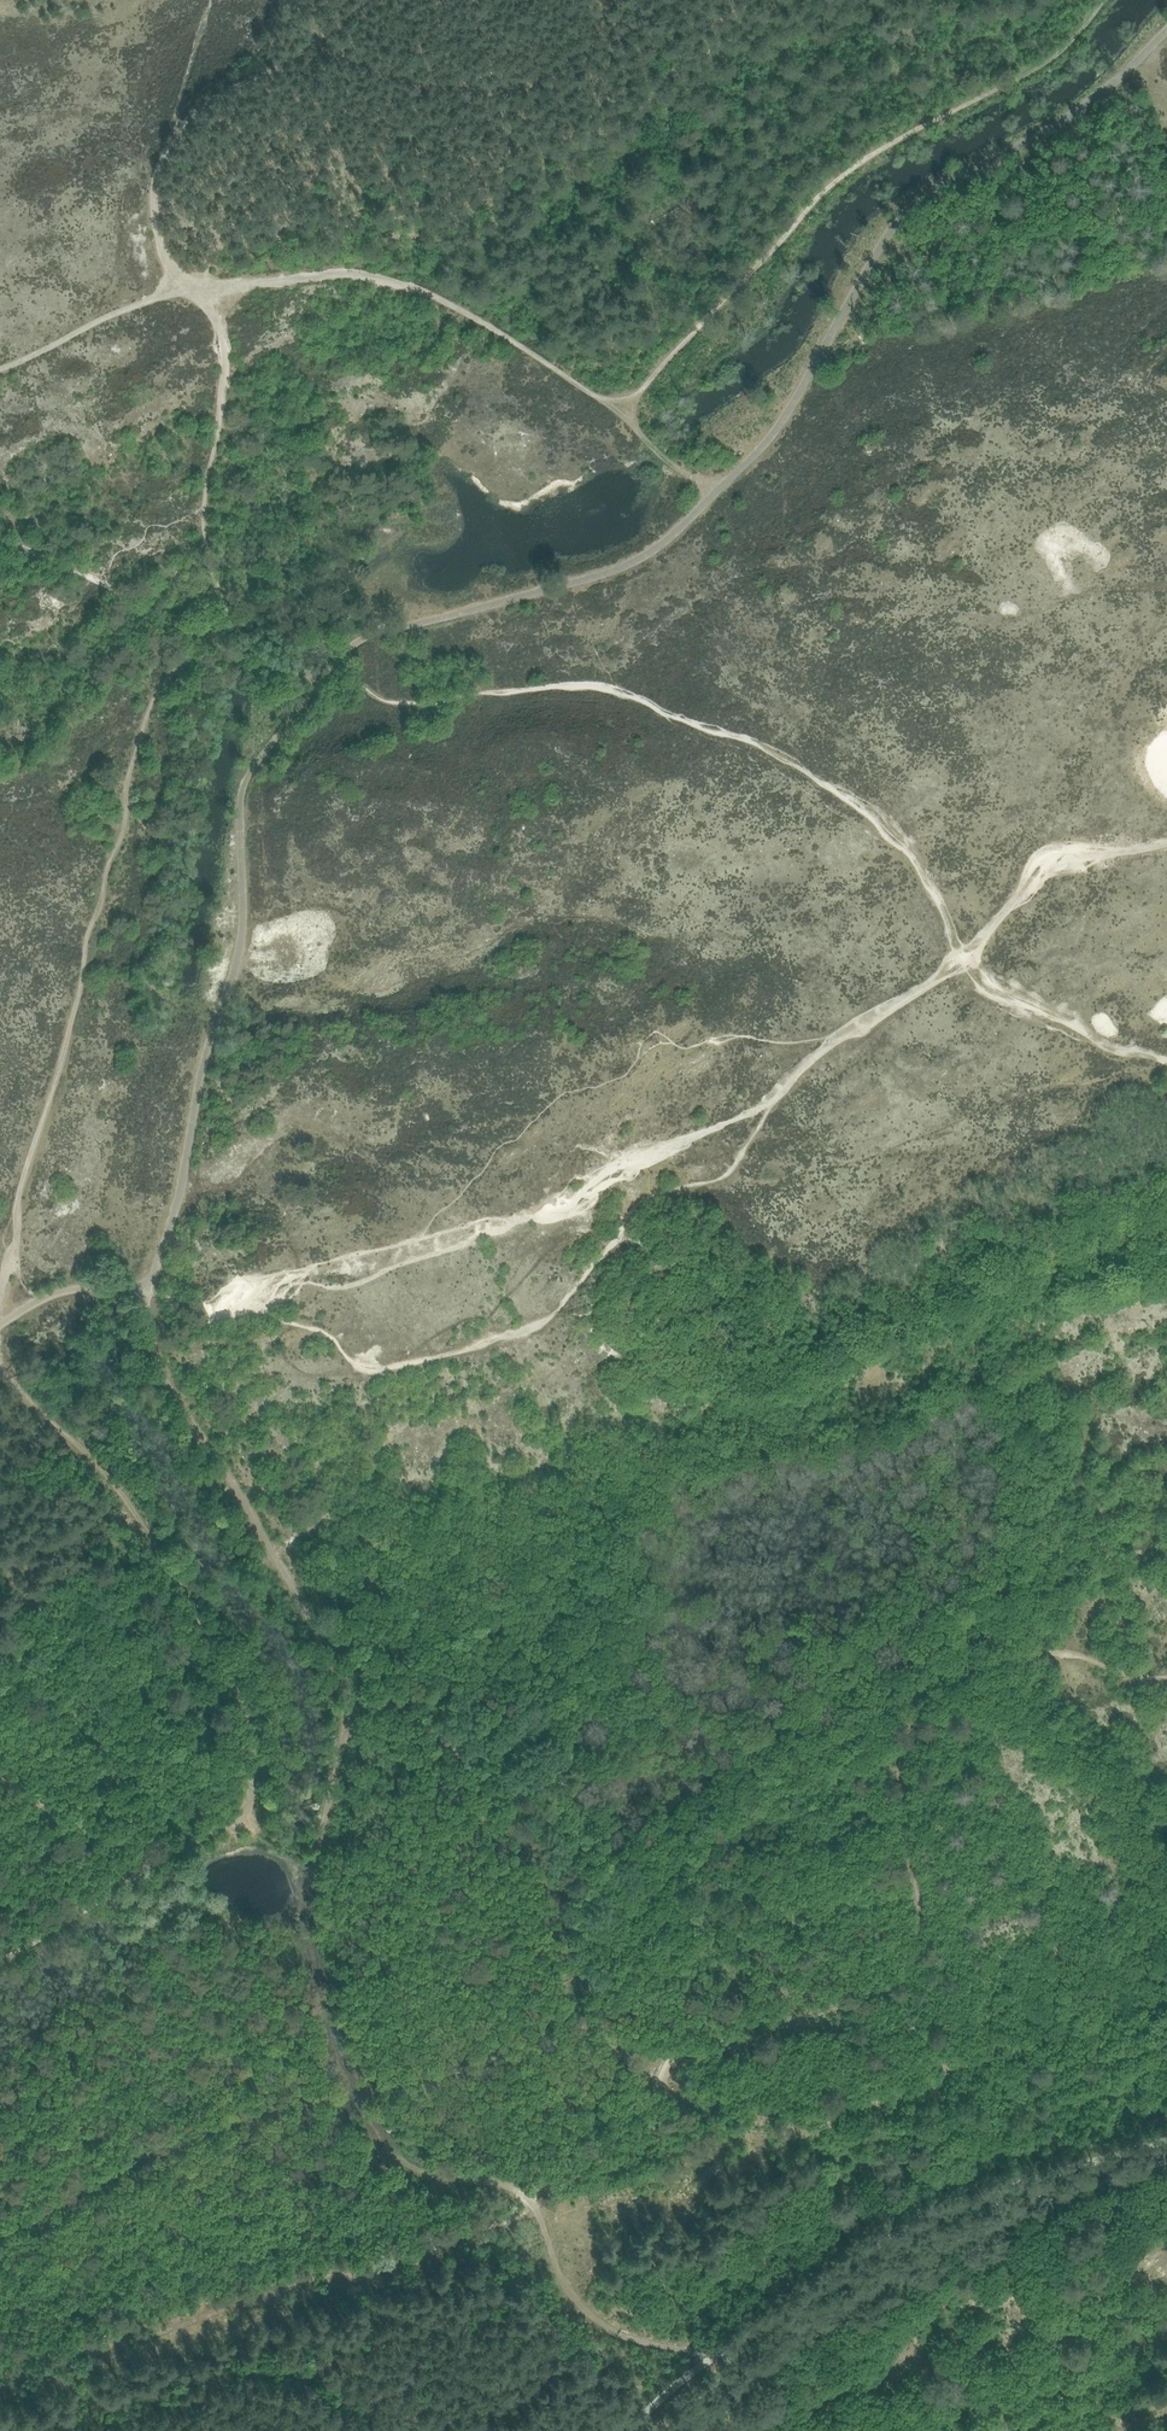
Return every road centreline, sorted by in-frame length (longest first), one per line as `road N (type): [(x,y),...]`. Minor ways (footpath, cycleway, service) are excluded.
road 1 (secondary): [(719,2430),(872,2302),(963,2243),(1098,2183),(1166,2162)]

